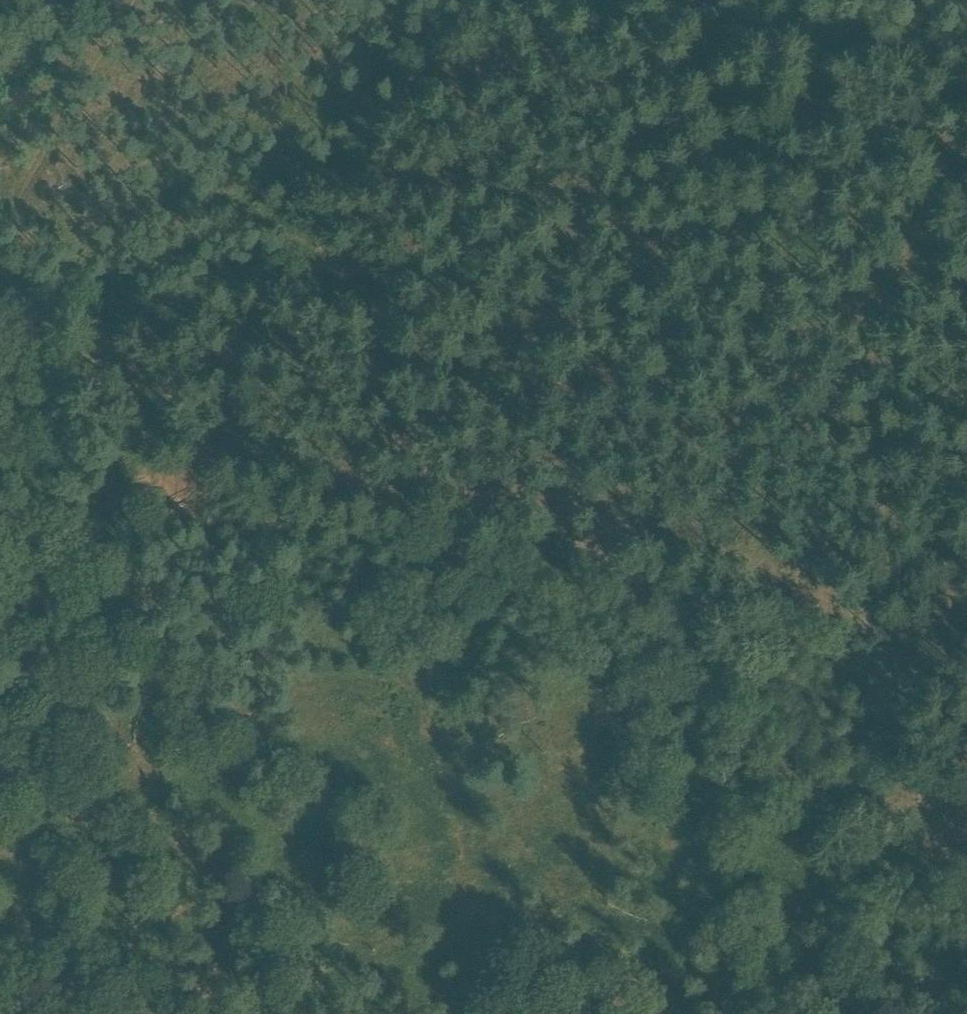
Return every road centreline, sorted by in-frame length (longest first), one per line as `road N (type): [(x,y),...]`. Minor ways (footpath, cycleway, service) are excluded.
road 1 (track): [(0,263),(158,0)]

